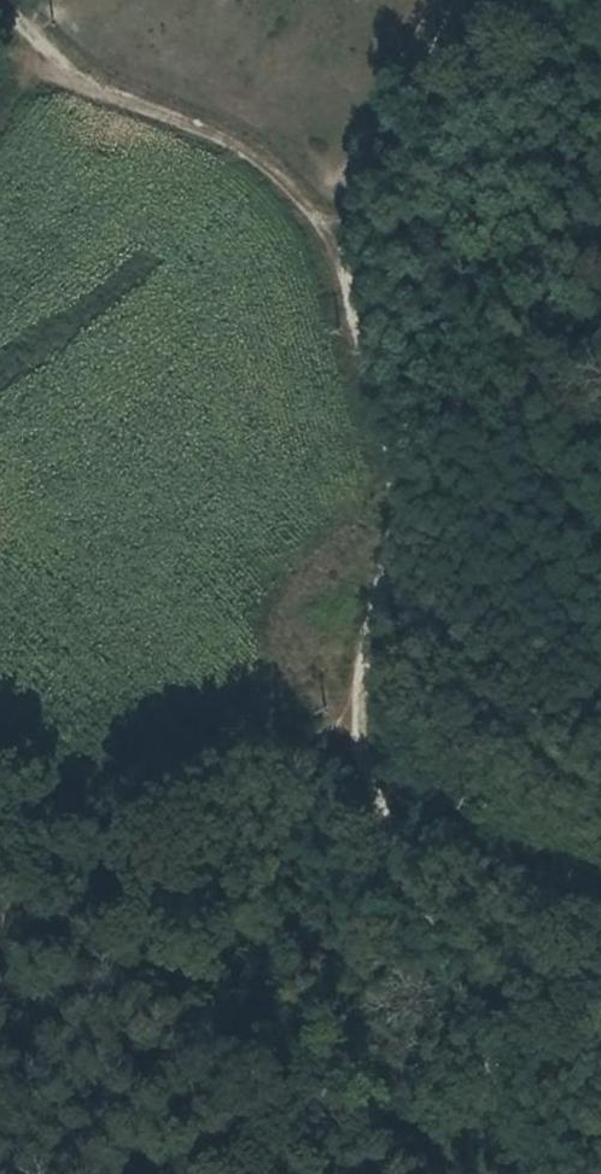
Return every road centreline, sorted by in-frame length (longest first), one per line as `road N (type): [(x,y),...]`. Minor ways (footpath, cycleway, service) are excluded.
road 1 (track): [(305,200),(381,400),(388,488),(353,726)]
road 2 (track): [(353,726),(519,1055),(566,1173)]
road 3 (track): [(0,15),(37,60),(231,151),(305,200)]

